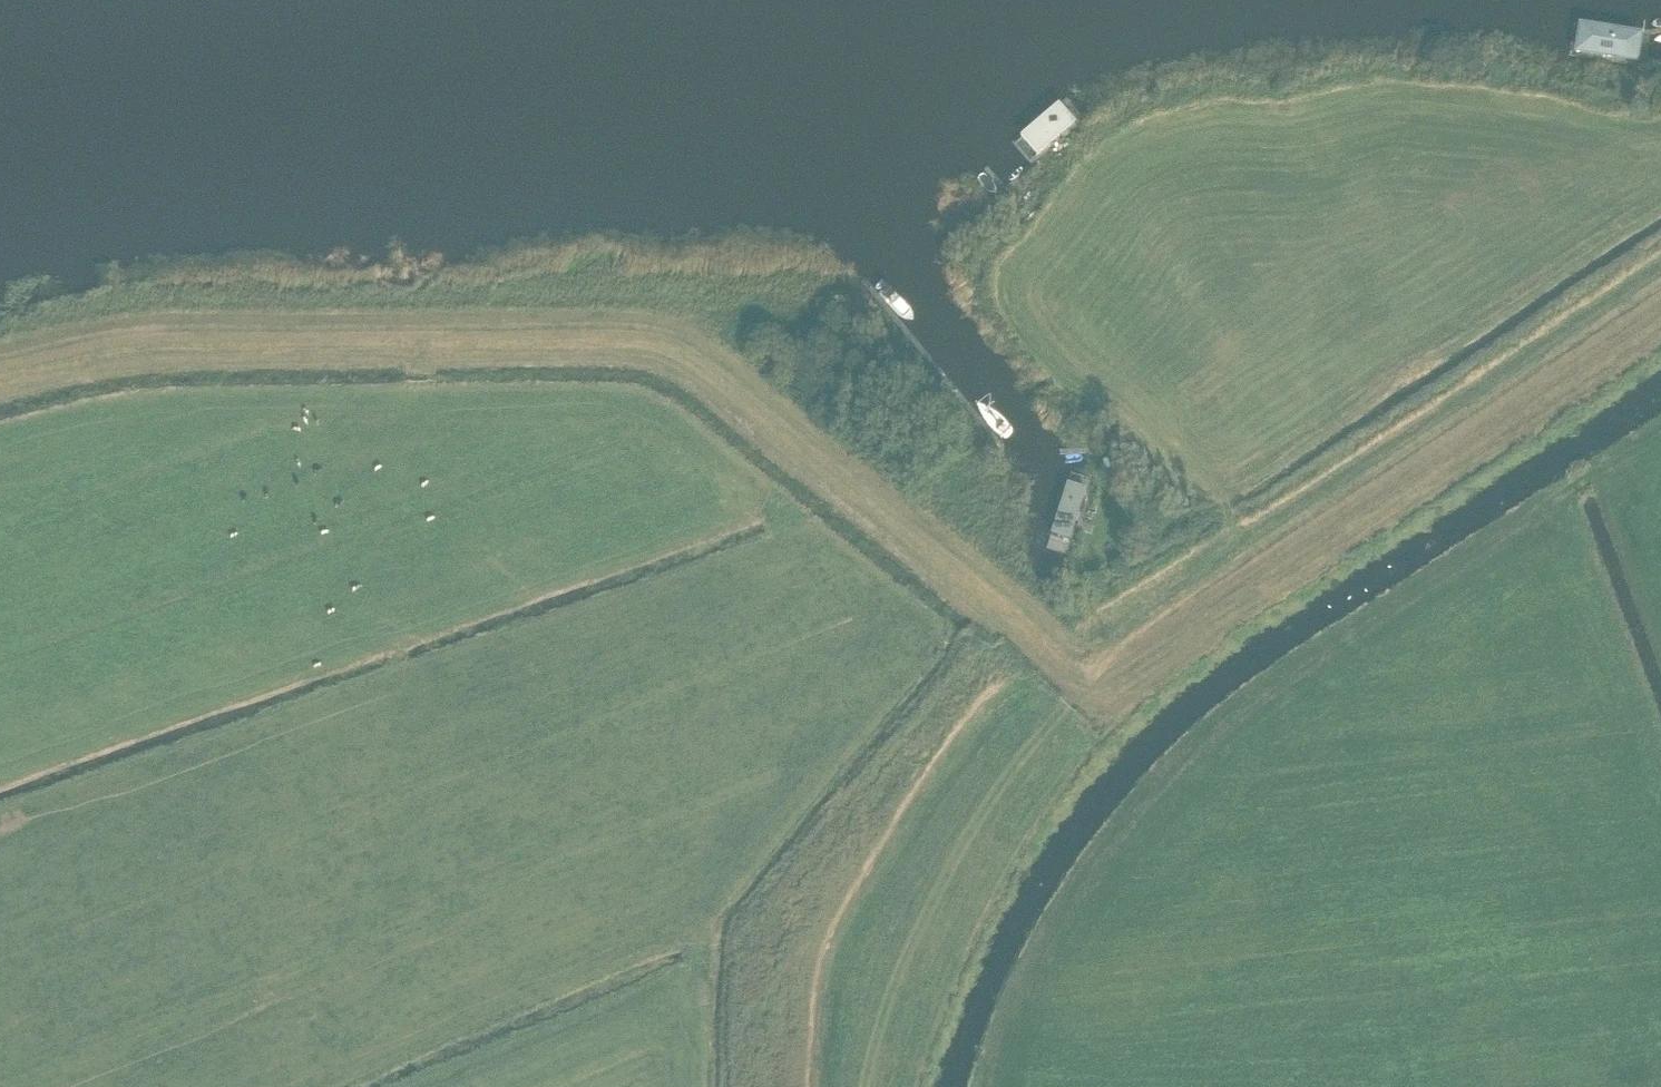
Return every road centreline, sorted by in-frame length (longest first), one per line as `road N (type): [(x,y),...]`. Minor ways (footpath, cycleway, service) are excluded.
road 1 (track): [(0,360),(146,331),(647,331),(695,351),(1047,634),(1092,653),(1137,635),(1660,284)]

